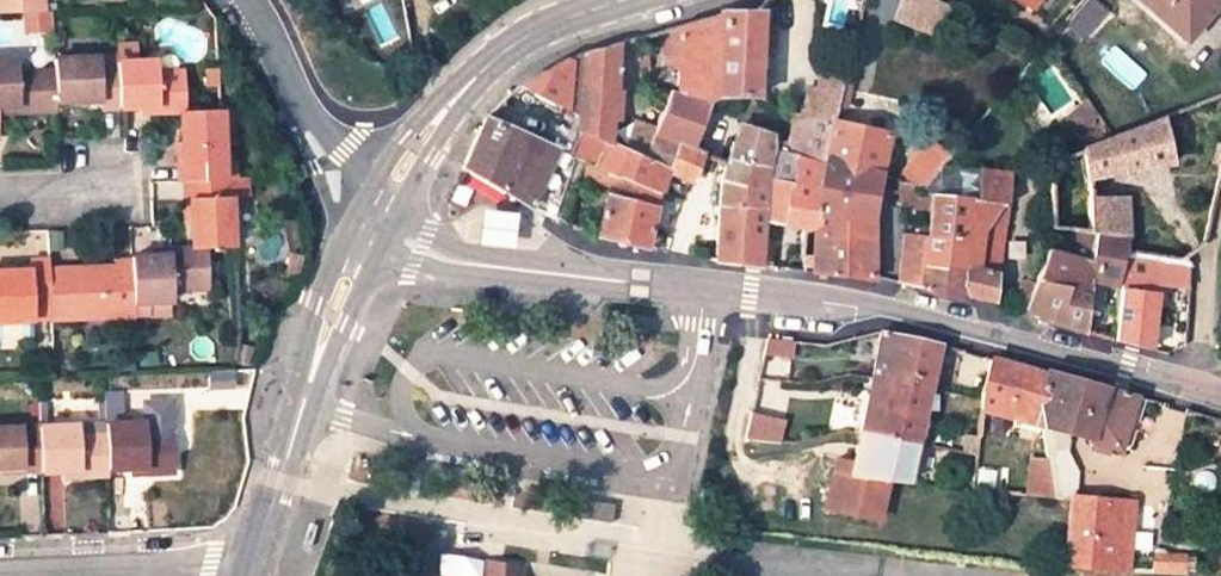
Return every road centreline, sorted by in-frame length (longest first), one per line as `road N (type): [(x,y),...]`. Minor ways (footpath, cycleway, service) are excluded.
road 1 (unclassified): [(1220,395),(920,315),(459,265),(368,224)]
road 2 (secondary): [(368,224),(250,565)]
road 3 (secondary): [(368,224),(426,128),(502,51),(629,0)]
road 4 (unclassified): [(368,224),(320,150),(245,0)]
road 5 (residential): [(0,571),(250,565)]

